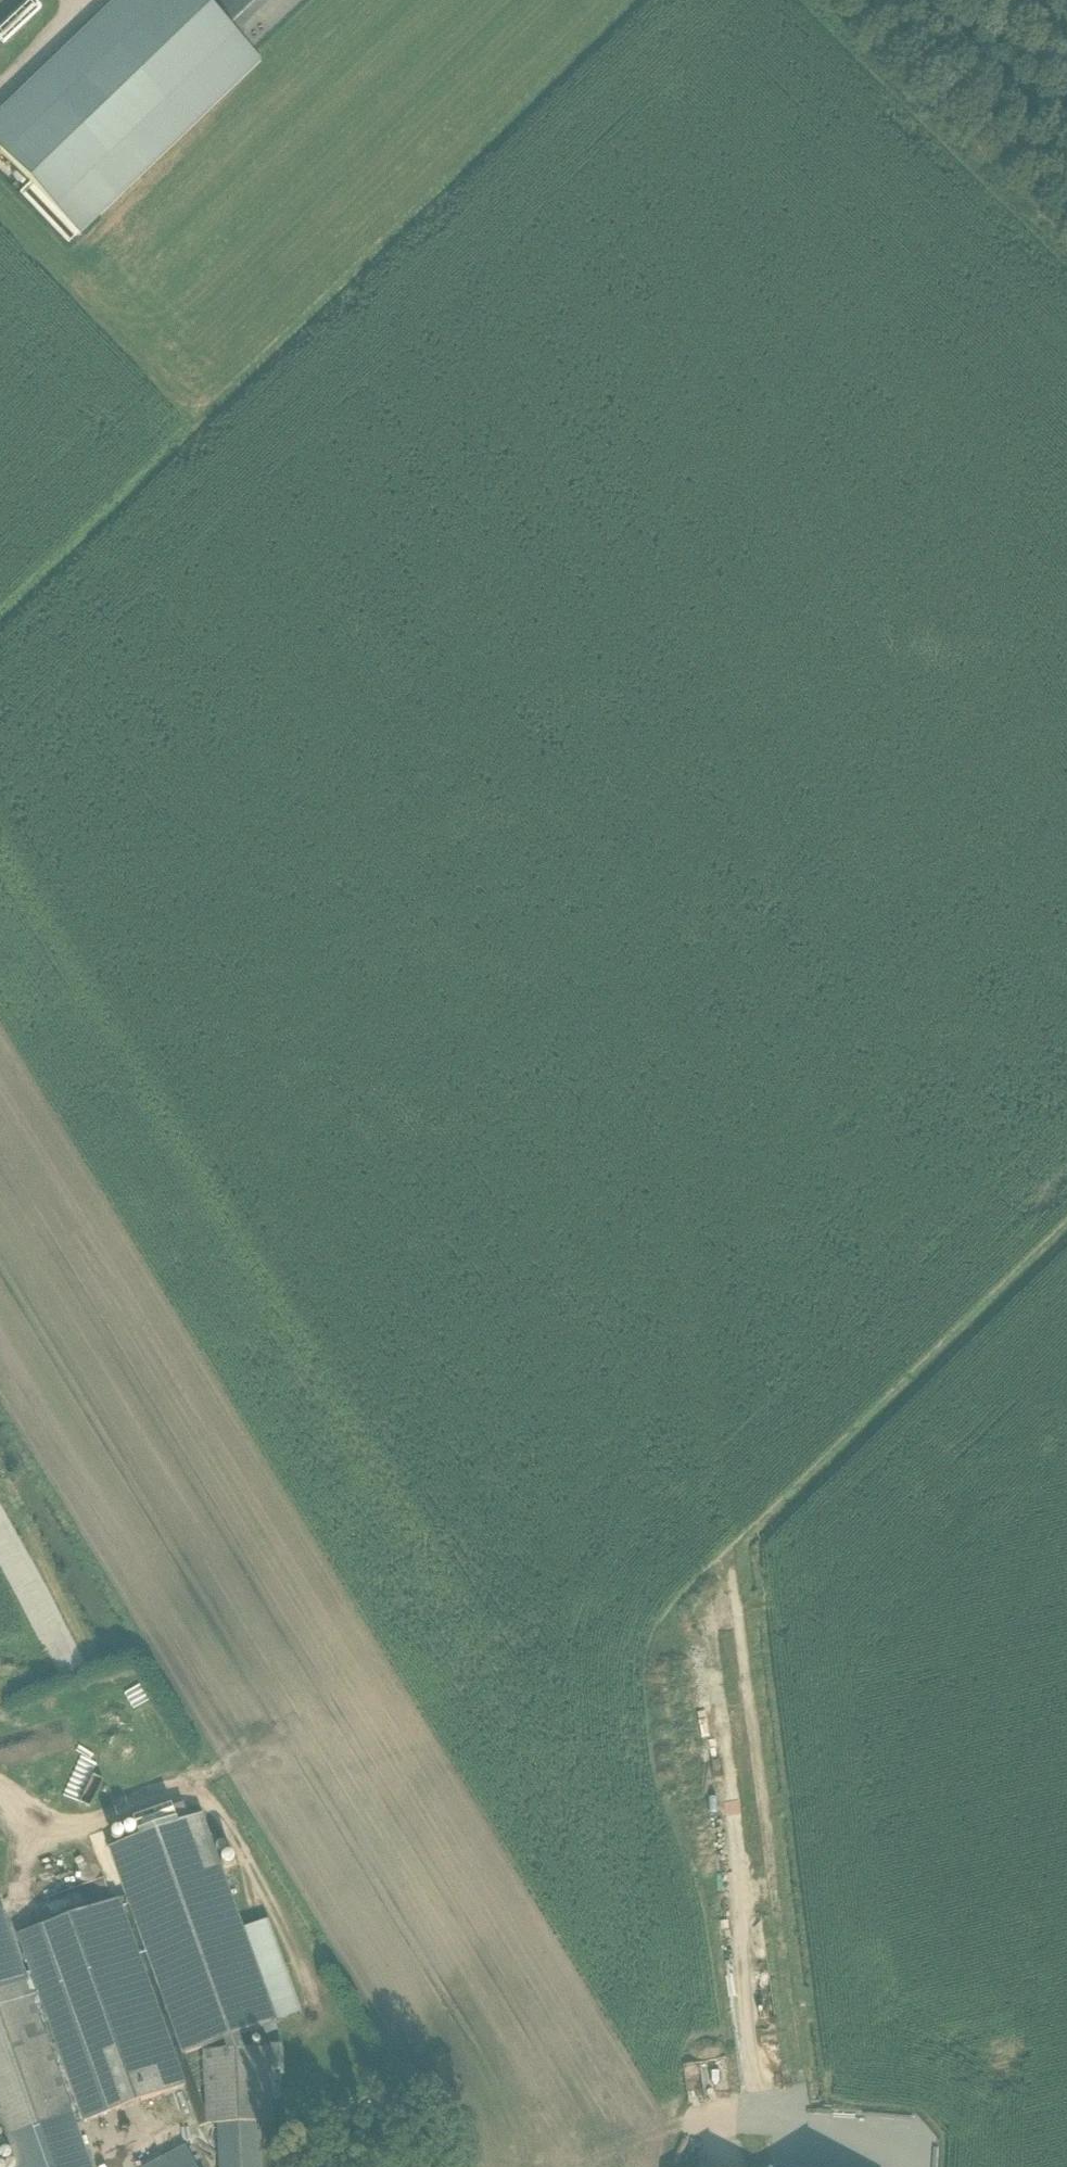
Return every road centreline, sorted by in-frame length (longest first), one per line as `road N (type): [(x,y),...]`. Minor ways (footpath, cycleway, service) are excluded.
road 1 (track): [(802,2119),(730,1592)]

